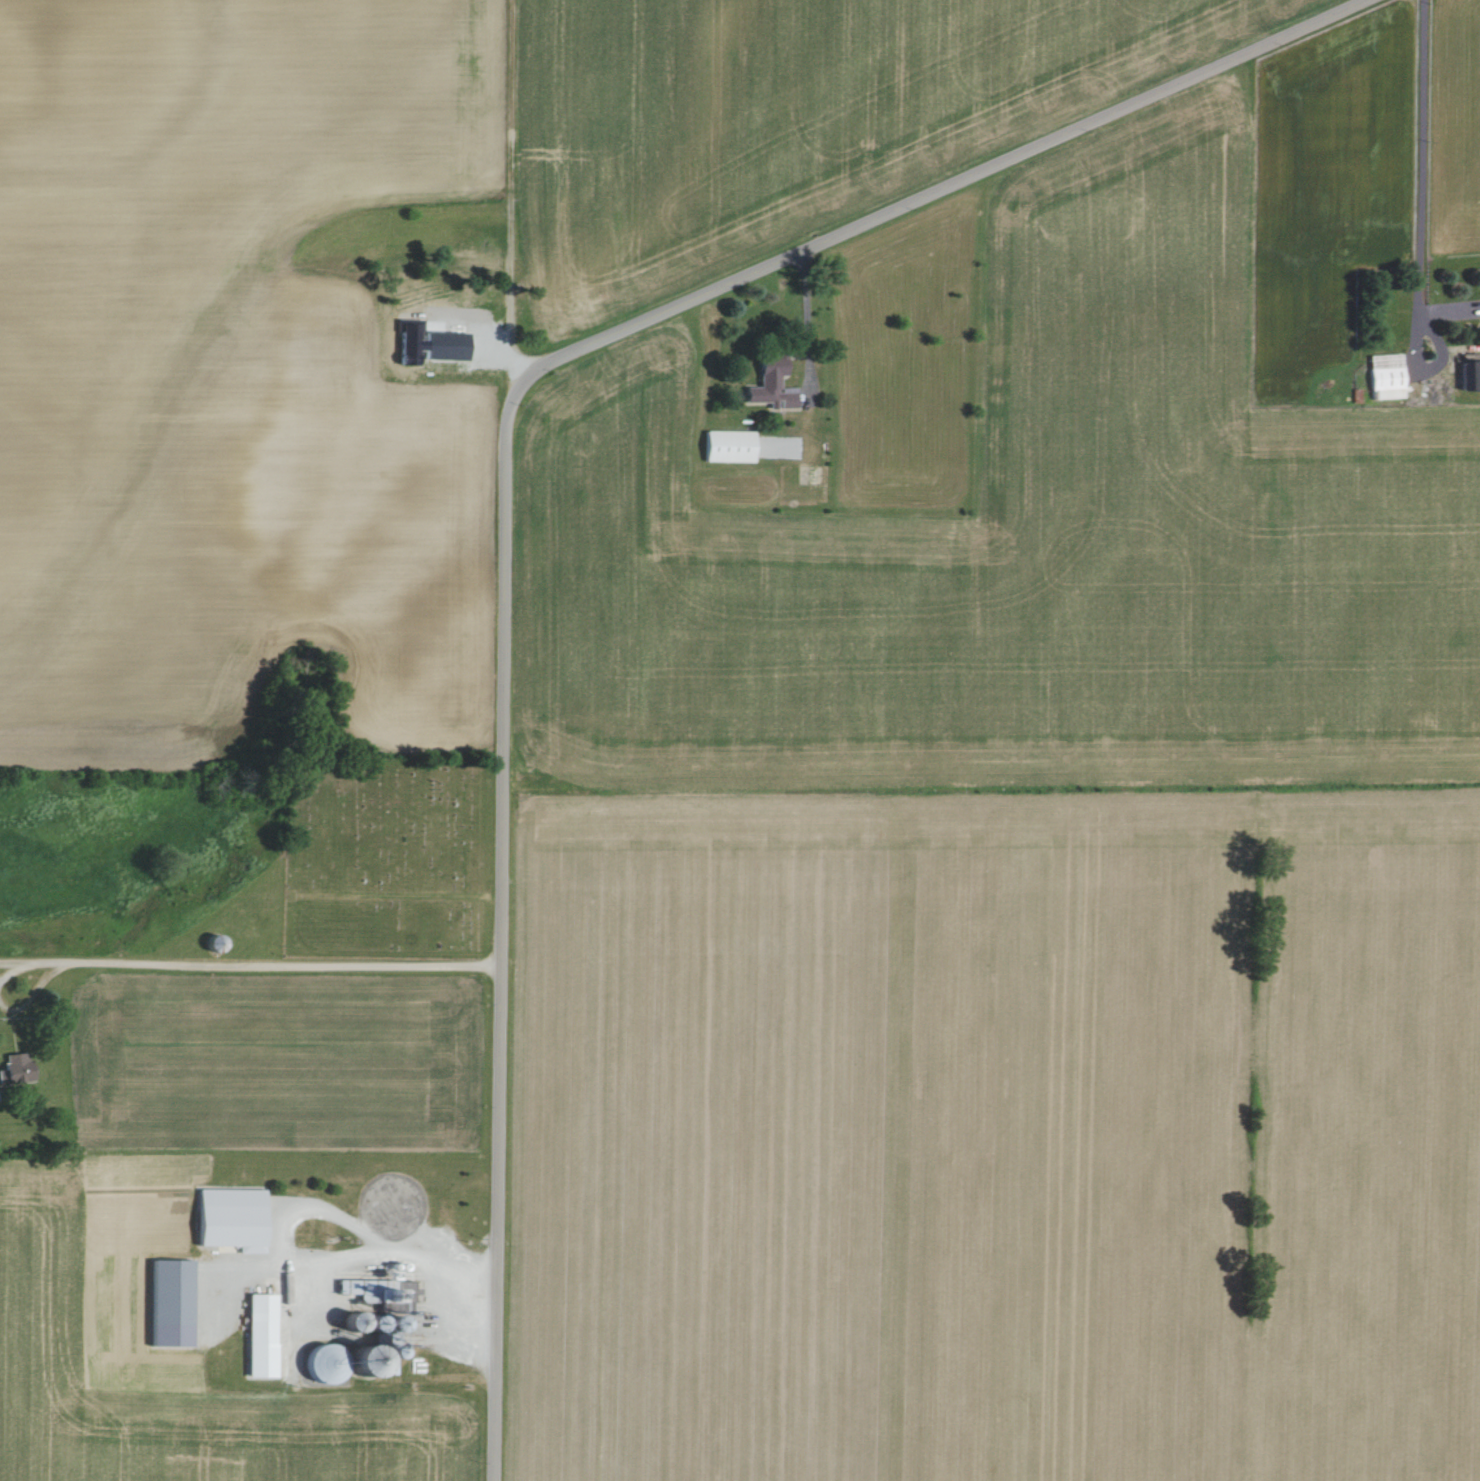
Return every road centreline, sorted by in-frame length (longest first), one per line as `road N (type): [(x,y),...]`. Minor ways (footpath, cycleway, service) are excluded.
road 1 (residential): [(496,1480),(513,395),(550,358),(1363,0)]

